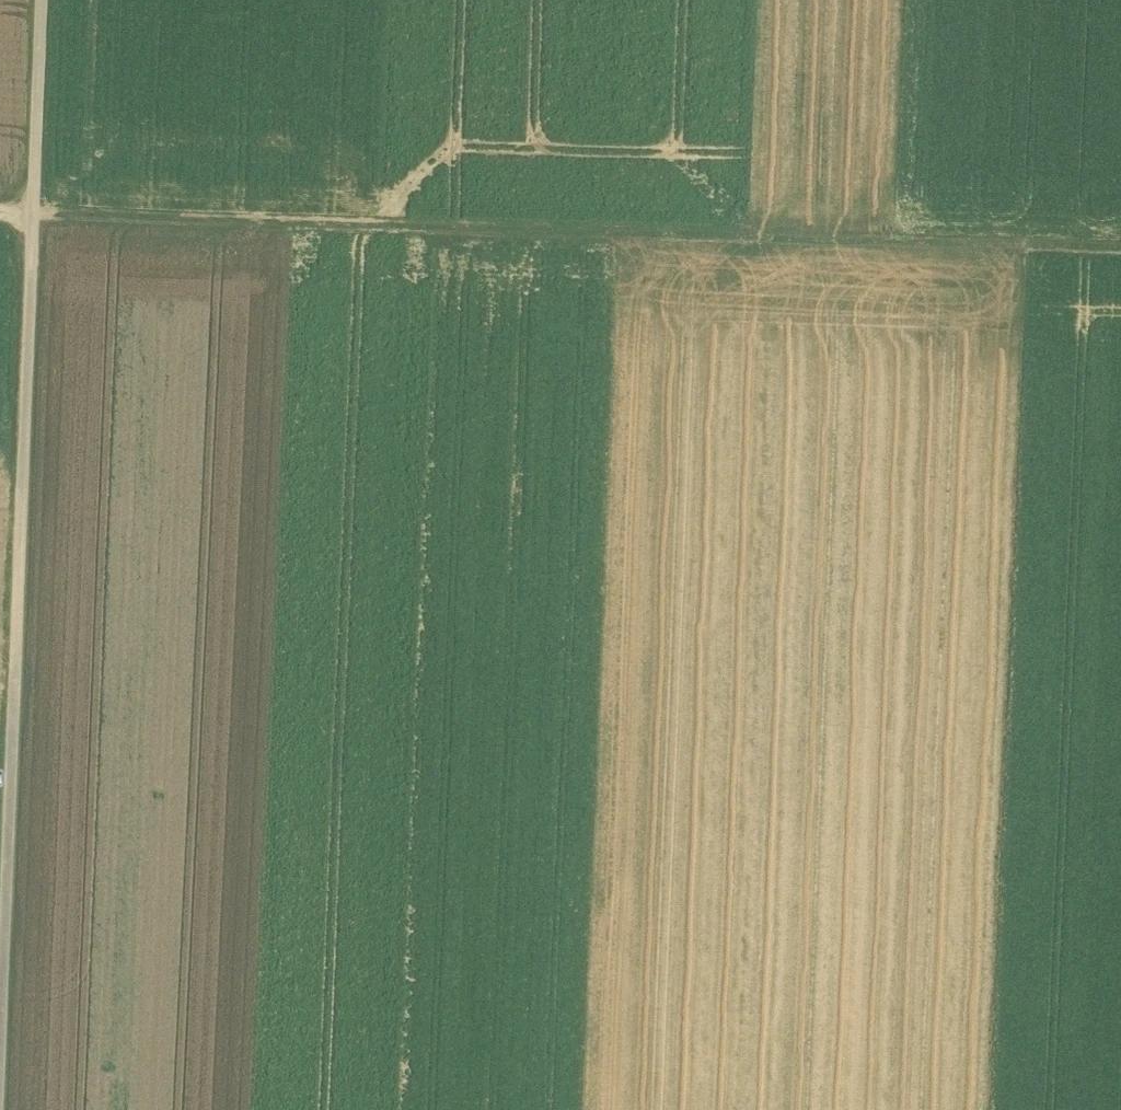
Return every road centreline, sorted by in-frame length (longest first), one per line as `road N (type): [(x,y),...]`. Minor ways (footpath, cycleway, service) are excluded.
road 1 (track): [(1120,246),(33,210)]
road 2 (track): [(0,1072),(43,0)]

